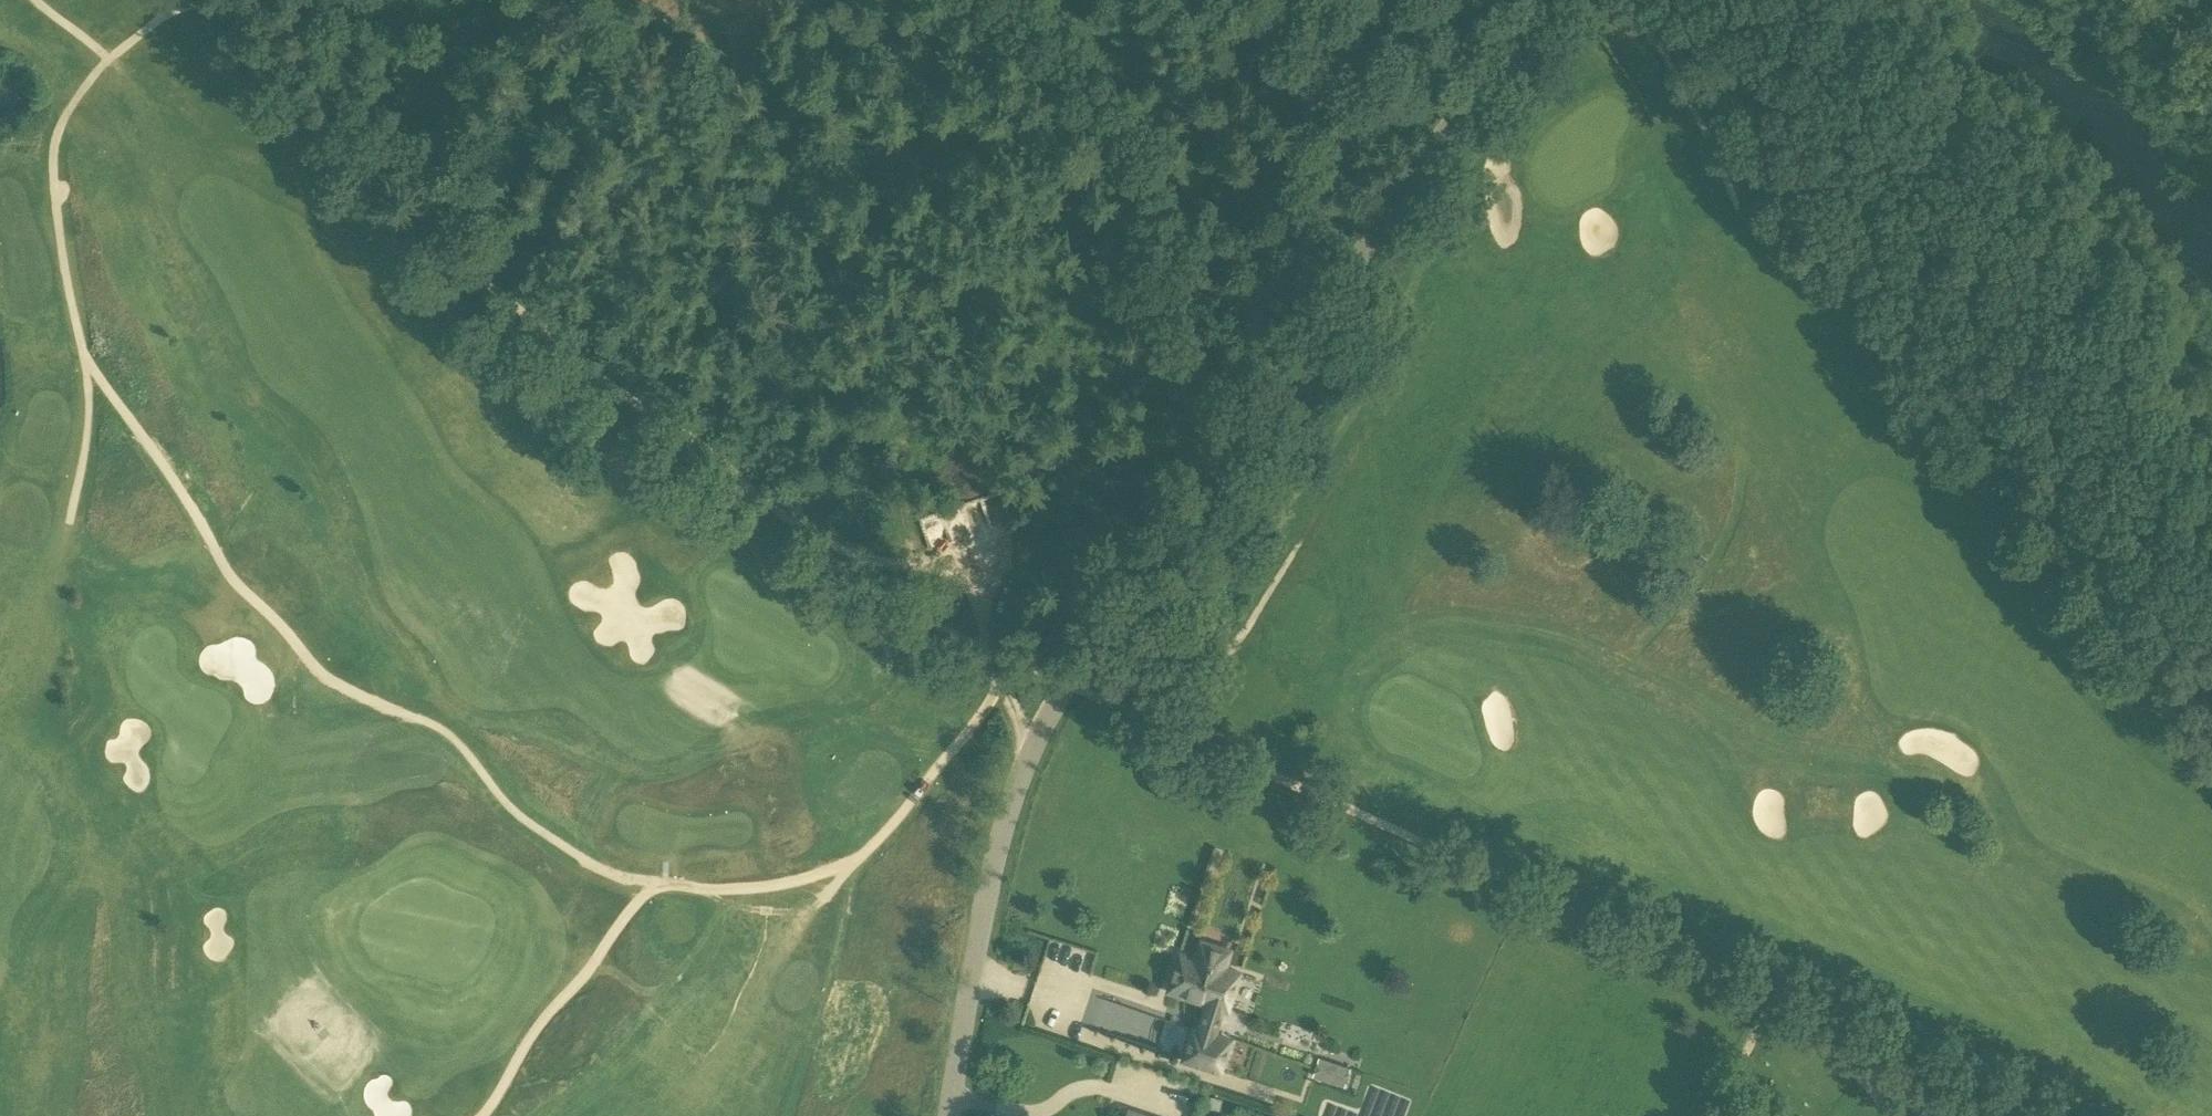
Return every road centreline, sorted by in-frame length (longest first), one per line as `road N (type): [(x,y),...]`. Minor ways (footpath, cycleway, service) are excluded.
road 1 (tertiary): [(955,1115),(1011,812),(1068,683),(1536,0)]

